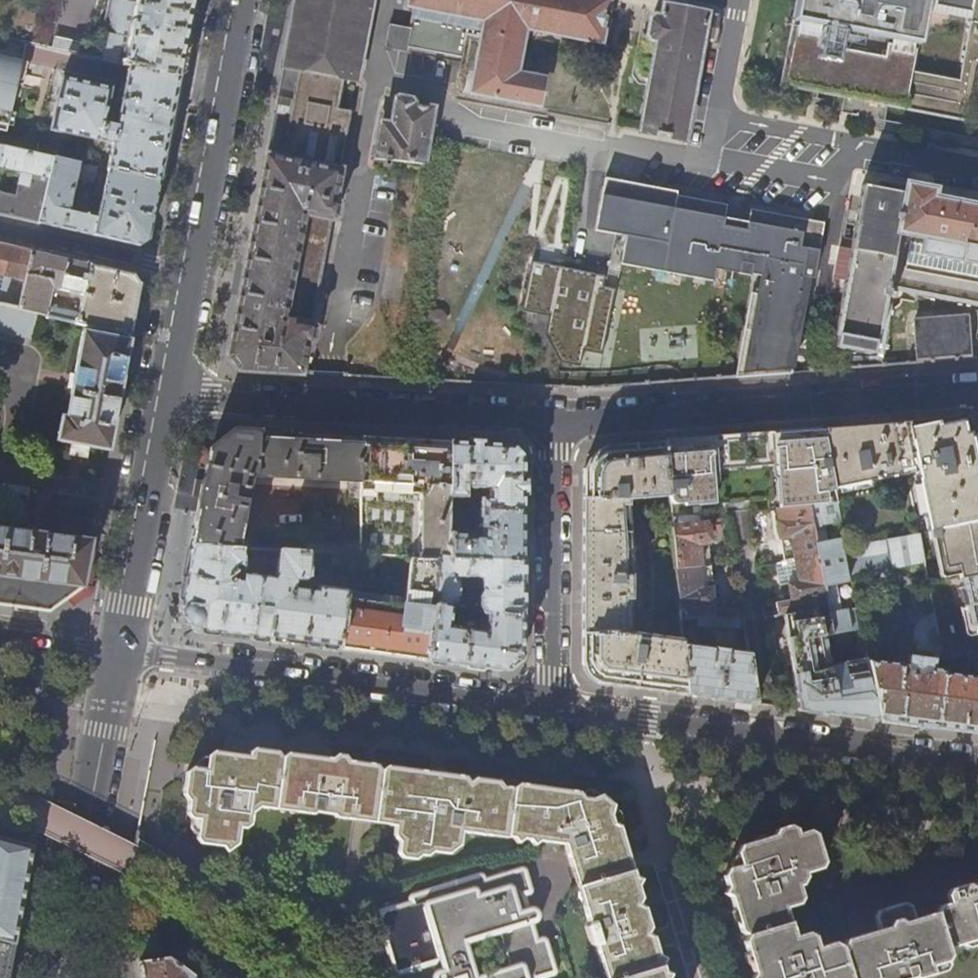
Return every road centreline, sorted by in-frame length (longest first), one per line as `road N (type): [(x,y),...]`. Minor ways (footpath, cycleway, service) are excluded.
road 1 (residential): [(548,708),(977,767)]
road 2 (residential): [(122,653),(548,708)]
road 3 (residential): [(977,392),(554,420)]
road 4 (residential): [(554,420),(170,397)]
road 5 (residential): [(59,977),(122,653)]
road 6 (residential): [(548,708),(554,420)]
road 7 (residential): [(245,0),(193,274)]
road 8 (residential): [(170,397),(122,653)]
road 9 (residential): [(193,274),(0,231)]
road 10 (residential): [(193,274),(170,397)]
road 11 (residential): [(0,636),(122,653)]

